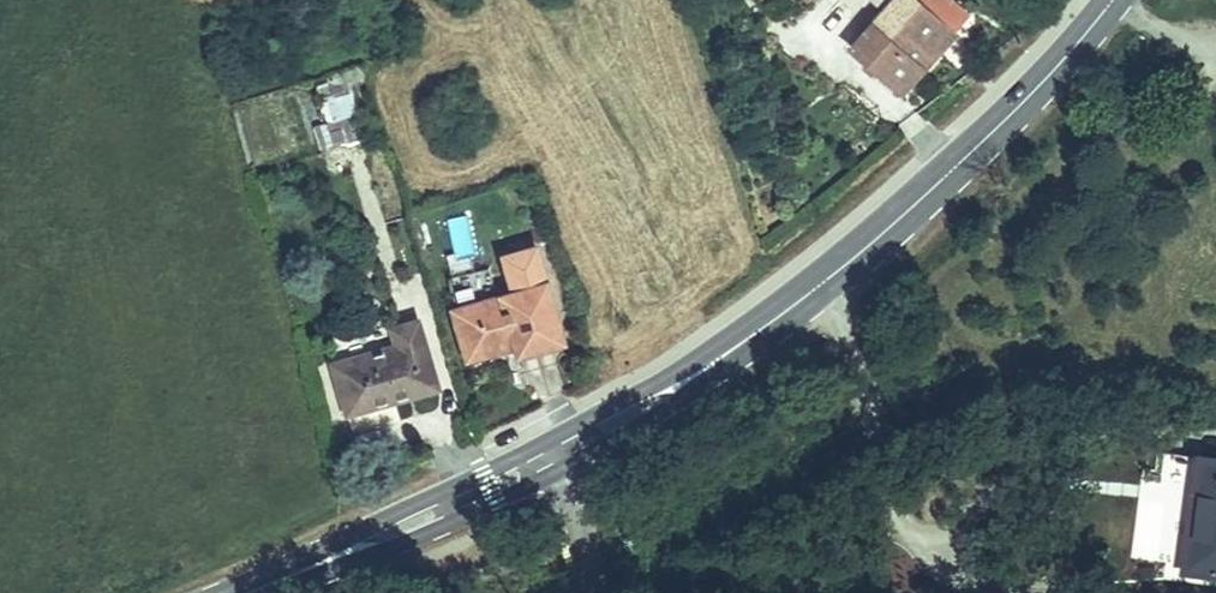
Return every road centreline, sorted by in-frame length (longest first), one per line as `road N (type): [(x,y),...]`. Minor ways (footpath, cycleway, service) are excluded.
road 1 (secondary): [(546,458),(767,318),(959,159),(1109,0)]
road 2 (secondary): [(243,592),(546,458)]
road 3 (unclassified): [(546,458),(578,592)]

